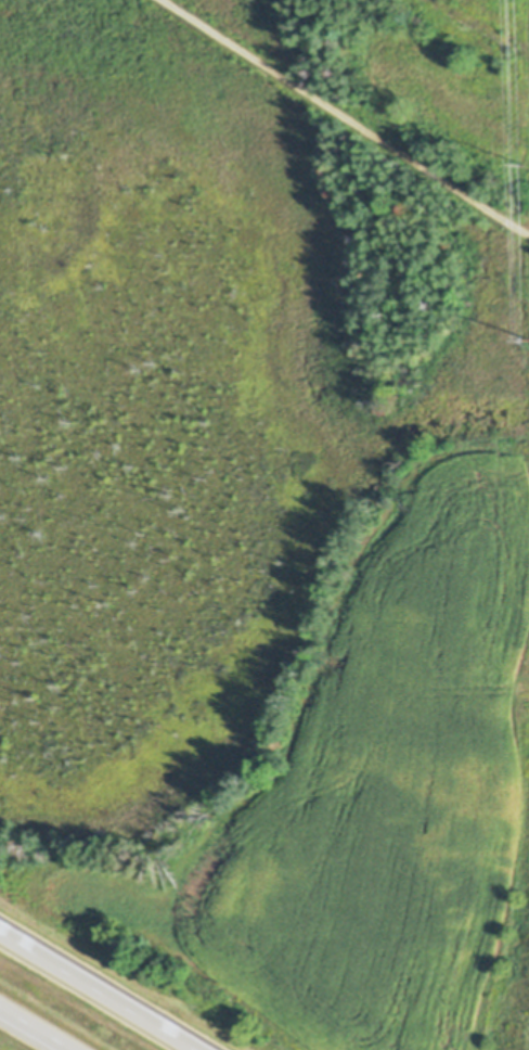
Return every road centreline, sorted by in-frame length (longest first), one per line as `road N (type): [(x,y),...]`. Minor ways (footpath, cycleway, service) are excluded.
road 1 (motorway): [(202,1049),(0,929)]

